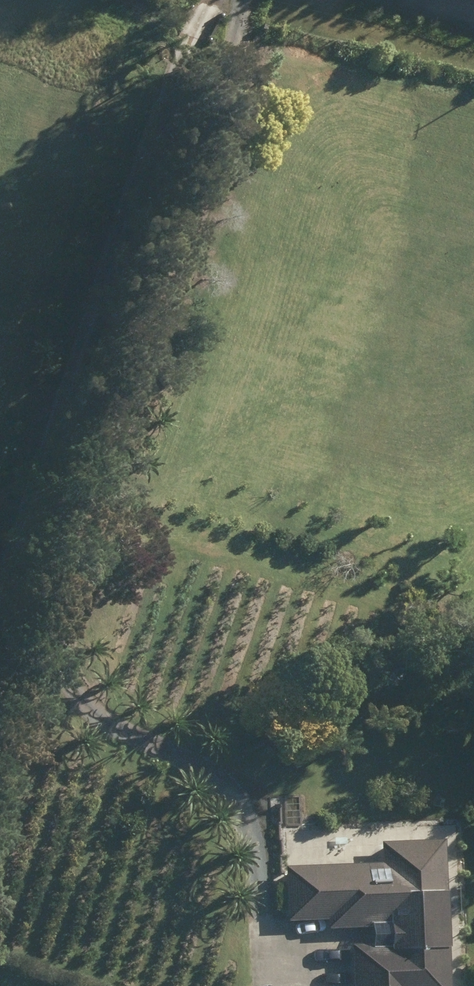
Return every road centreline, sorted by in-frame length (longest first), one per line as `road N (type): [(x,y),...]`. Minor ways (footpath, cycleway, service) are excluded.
road 1 (track): [(240,0),(46,645),(59,697),(188,762),(253,811),(283,985)]
road 2 (track): [(0,608),(202,0)]

